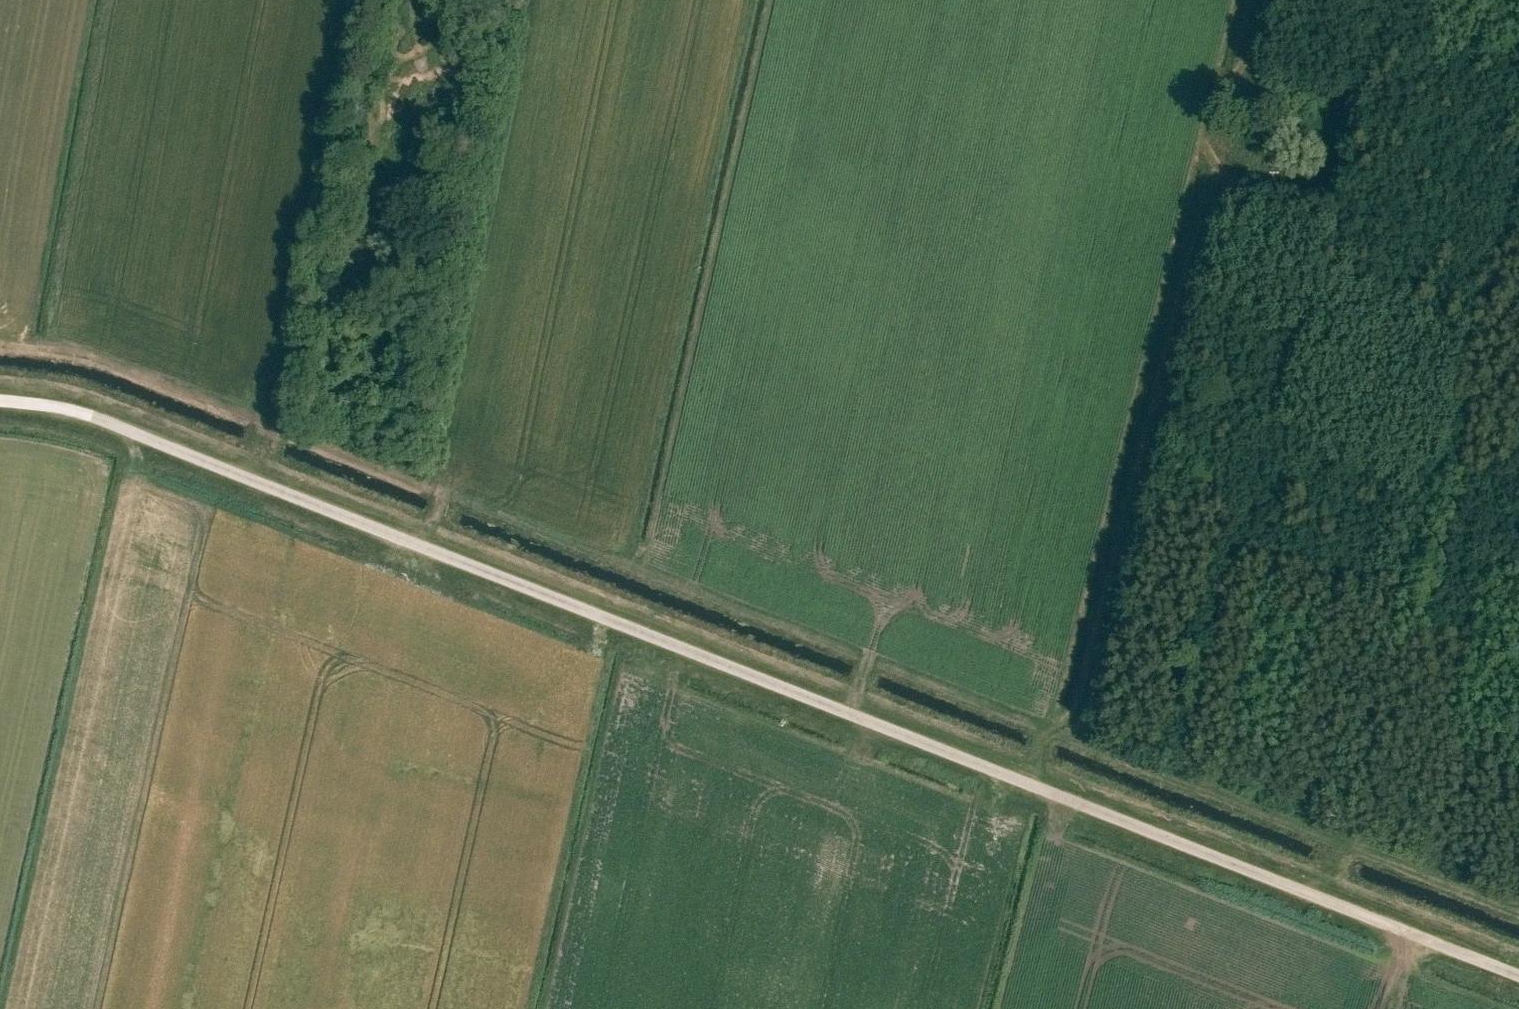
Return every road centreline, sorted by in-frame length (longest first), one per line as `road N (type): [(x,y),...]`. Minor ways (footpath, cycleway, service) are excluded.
road 1 (unclassified): [(1518,977),(137,436),(72,413),(0,401)]

